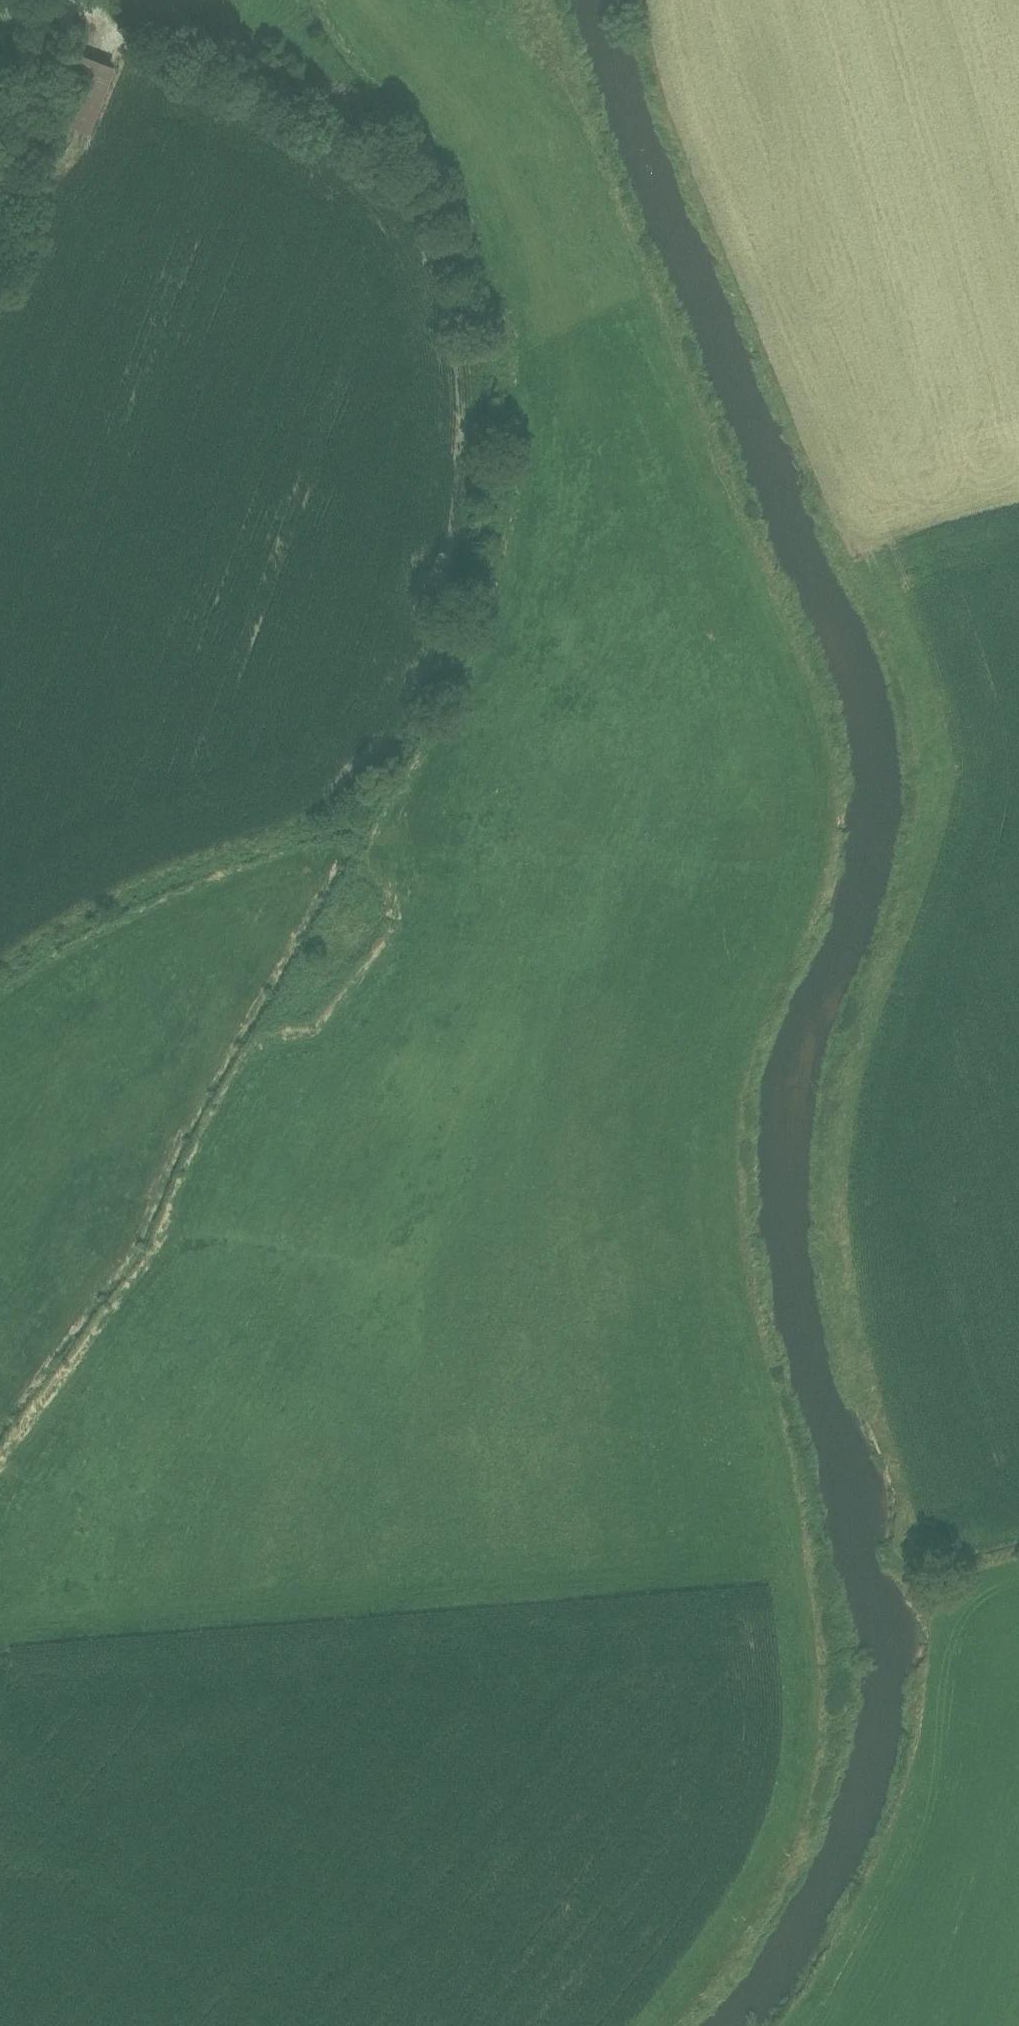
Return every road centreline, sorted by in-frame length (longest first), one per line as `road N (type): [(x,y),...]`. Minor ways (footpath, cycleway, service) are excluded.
road 1 (track): [(0,207),(73,0)]

